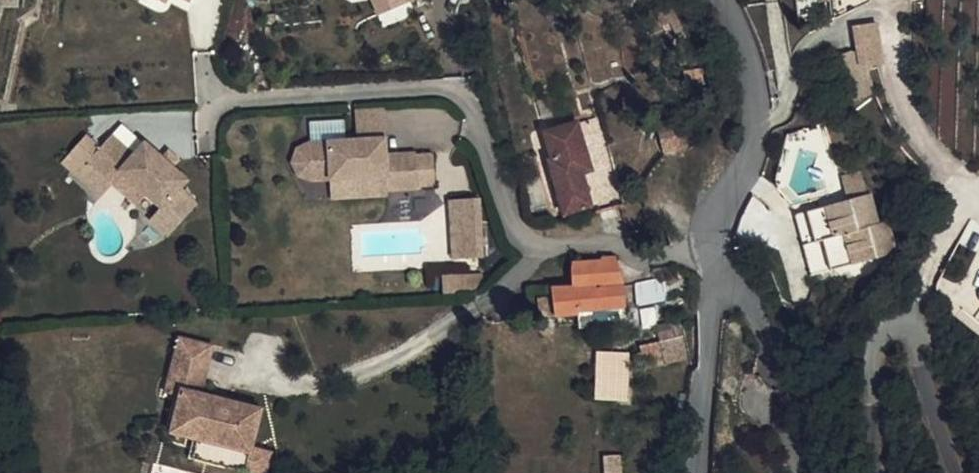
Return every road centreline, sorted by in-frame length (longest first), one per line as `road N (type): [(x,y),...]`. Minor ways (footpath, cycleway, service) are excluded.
road 1 (residential): [(718,0),(744,54),(753,141),(721,207),(712,245),(699,472)]

